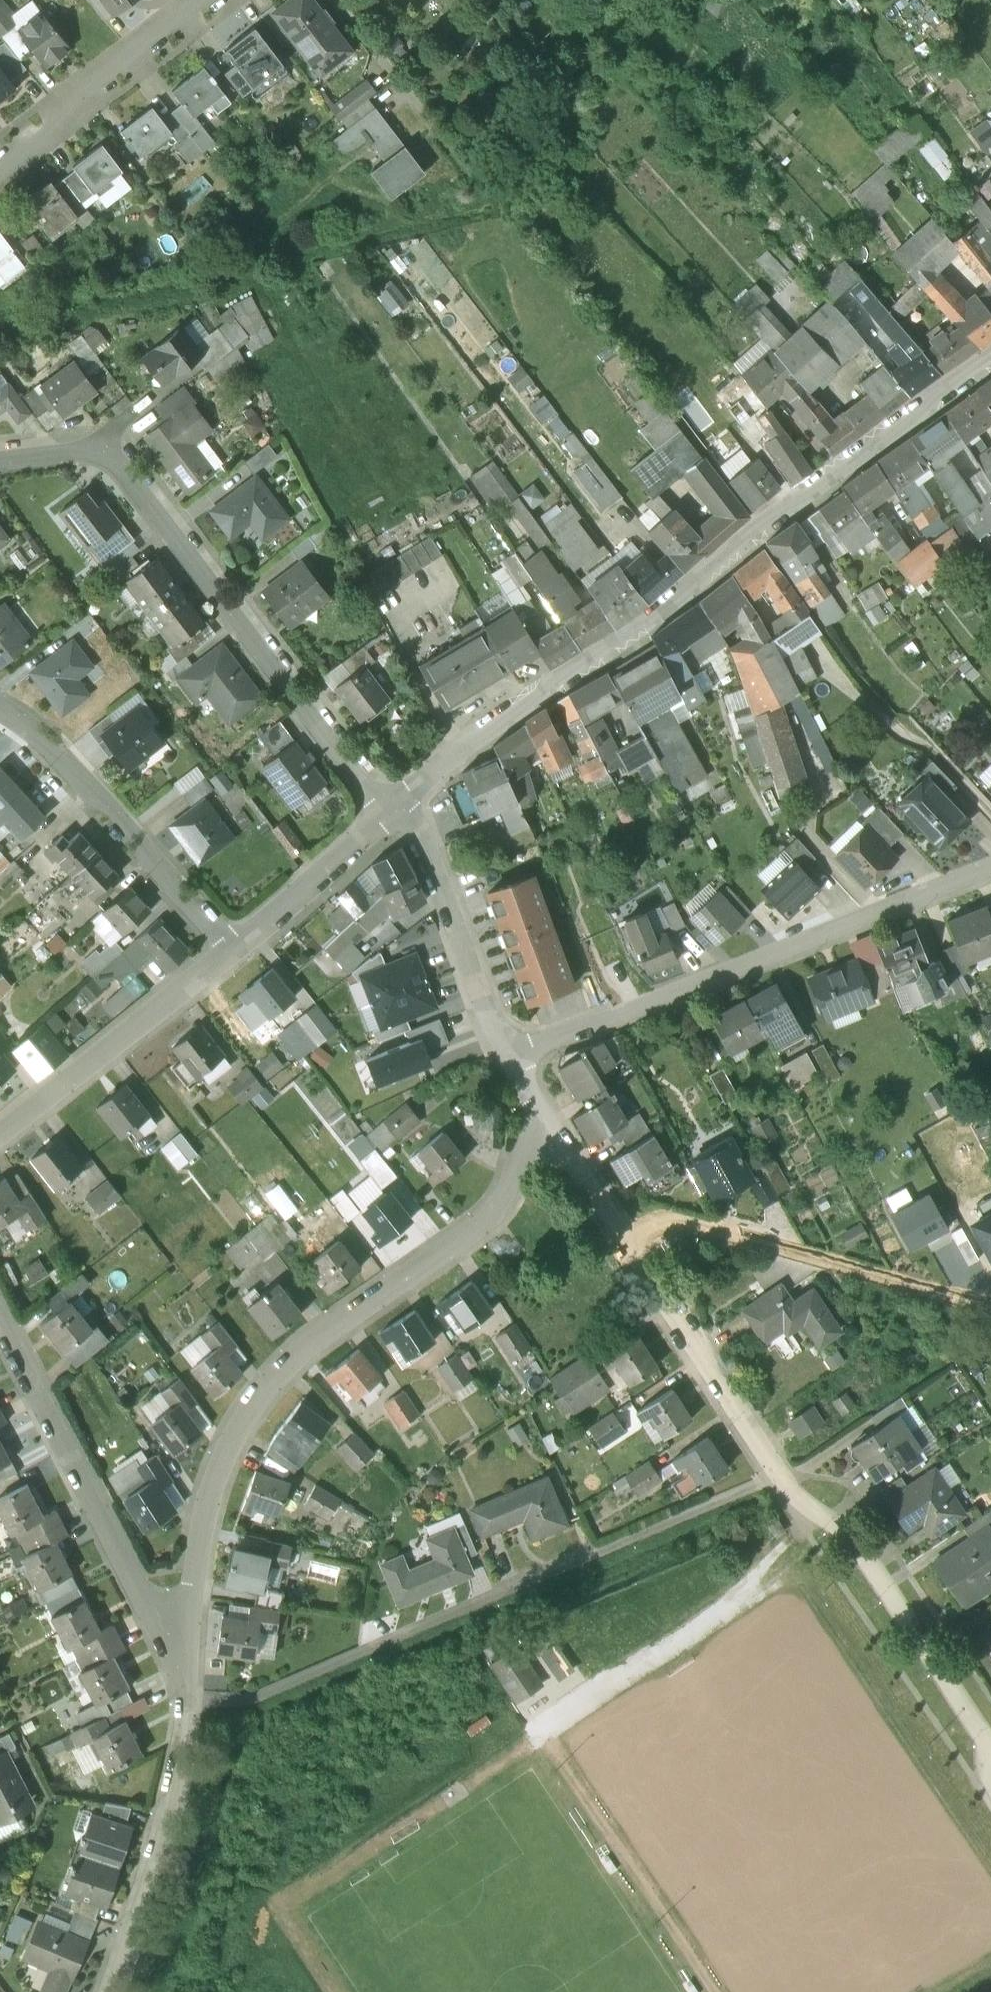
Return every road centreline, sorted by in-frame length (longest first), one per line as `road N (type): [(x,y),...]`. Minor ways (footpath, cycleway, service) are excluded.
road 1 (residential): [(393,807),(501,718),(610,657),(764,531),(990,363)]
road 2 (residential): [(505,1055),(520,1132),(519,1162),(504,1197),(463,1240),(289,1366),(250,1415),(206,1510),(184,1638)]
road 3 (residential): [(990,1750),(838,1528),(775,1477),(627,1238)]
road 4 (residential): [(393,807),(121,463),(91,448),(0,457)]
road 5 (residential): [(990,872),(505,1055)]
road 6 (residential): [(184,1638),(149,1603),(0,1307)]
road 7 (residential): [(627,1238),(663,1220),(990,1311)]
road 8 (residential): [(184,1638),(171,1770),(106,1991)]
road 9 (residential): [(235,950),(47,743),(0,707)]
road 10 (residential): [(0,1132),(235,950)]
road 11 (residential): [(393,807),(429,854),(505,1055)]
road 12 (residential): [(199,0),(80,92),(48,135),(0,172)]
road 13 (residential): [(627,1238),(505,1055)]
road 14 (residential): [(235,950),(393,807)]

